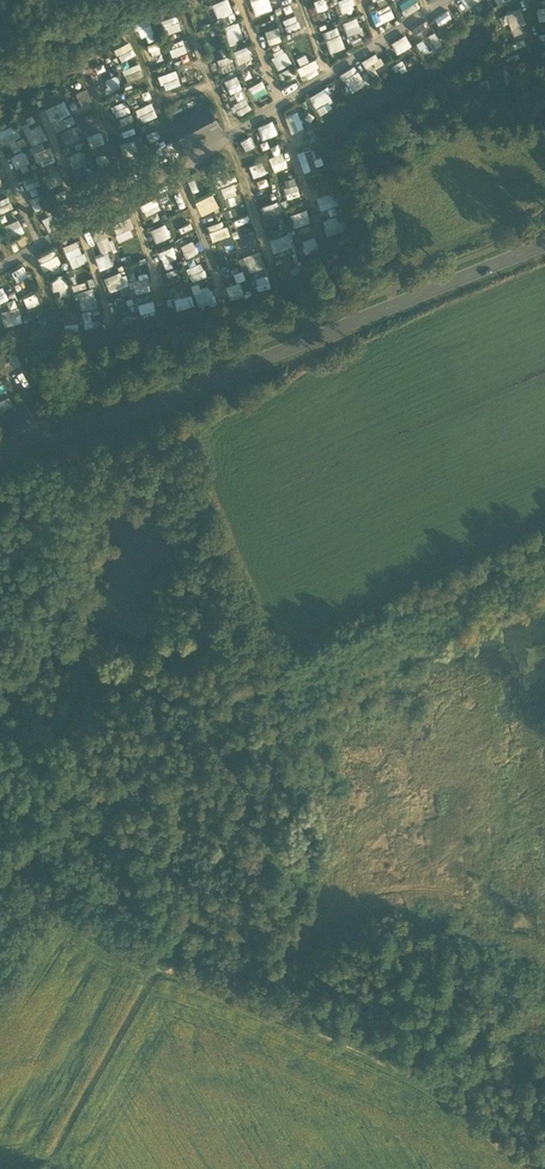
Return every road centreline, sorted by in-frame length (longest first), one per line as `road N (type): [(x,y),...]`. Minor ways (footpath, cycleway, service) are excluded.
road 1 (track): [(0,846),(35,888),(106,938),(385,1061),(461,1110),(524,1168)]
road 2 (tertiary): [(0,458),(544,245)]
road 3 (track): [(159,962),(50,1167),(27,1168)]

